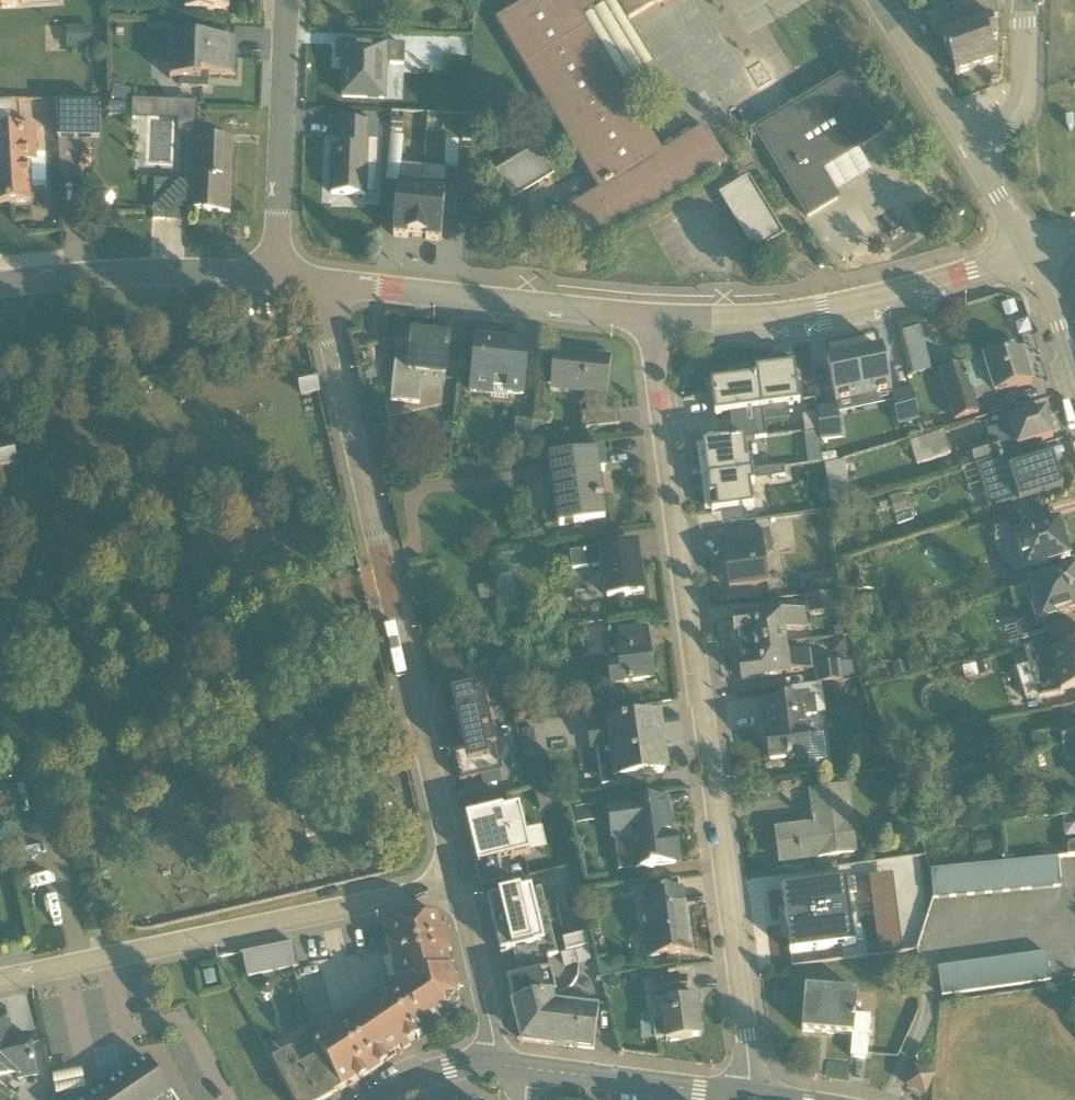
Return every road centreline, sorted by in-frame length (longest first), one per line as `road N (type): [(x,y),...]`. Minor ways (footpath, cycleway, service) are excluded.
road 1 (residential): [(751,1097),(654,377),(655,318)]
road 2 (residential): [(457,885),(330,344),(324,287)]
road 3 (residential): [(457,885),(0,979)]
road 4 (residential): [(655,318),(742,324),(821,312),(1028,255)]
road 5 (residential): [(324,287),(655,318)]
road 6 (residential): [(274,278),(286,0)]
road 7 (residential): [(0,286),(103,277),(274,278)]
road 8 (secondary): [(527,1070),(751,1097)]
road 9 (residential): [(493,1065),(457,885)]
road 10 (residential): [(969,148),(1023,103),(1027,0)]
road 11 (residential): [(969,148),(879,0)]
road 12 (residential): [(1074,375),(1028,255)]
road 13 (residential): [(1028,255),(969,148)]

